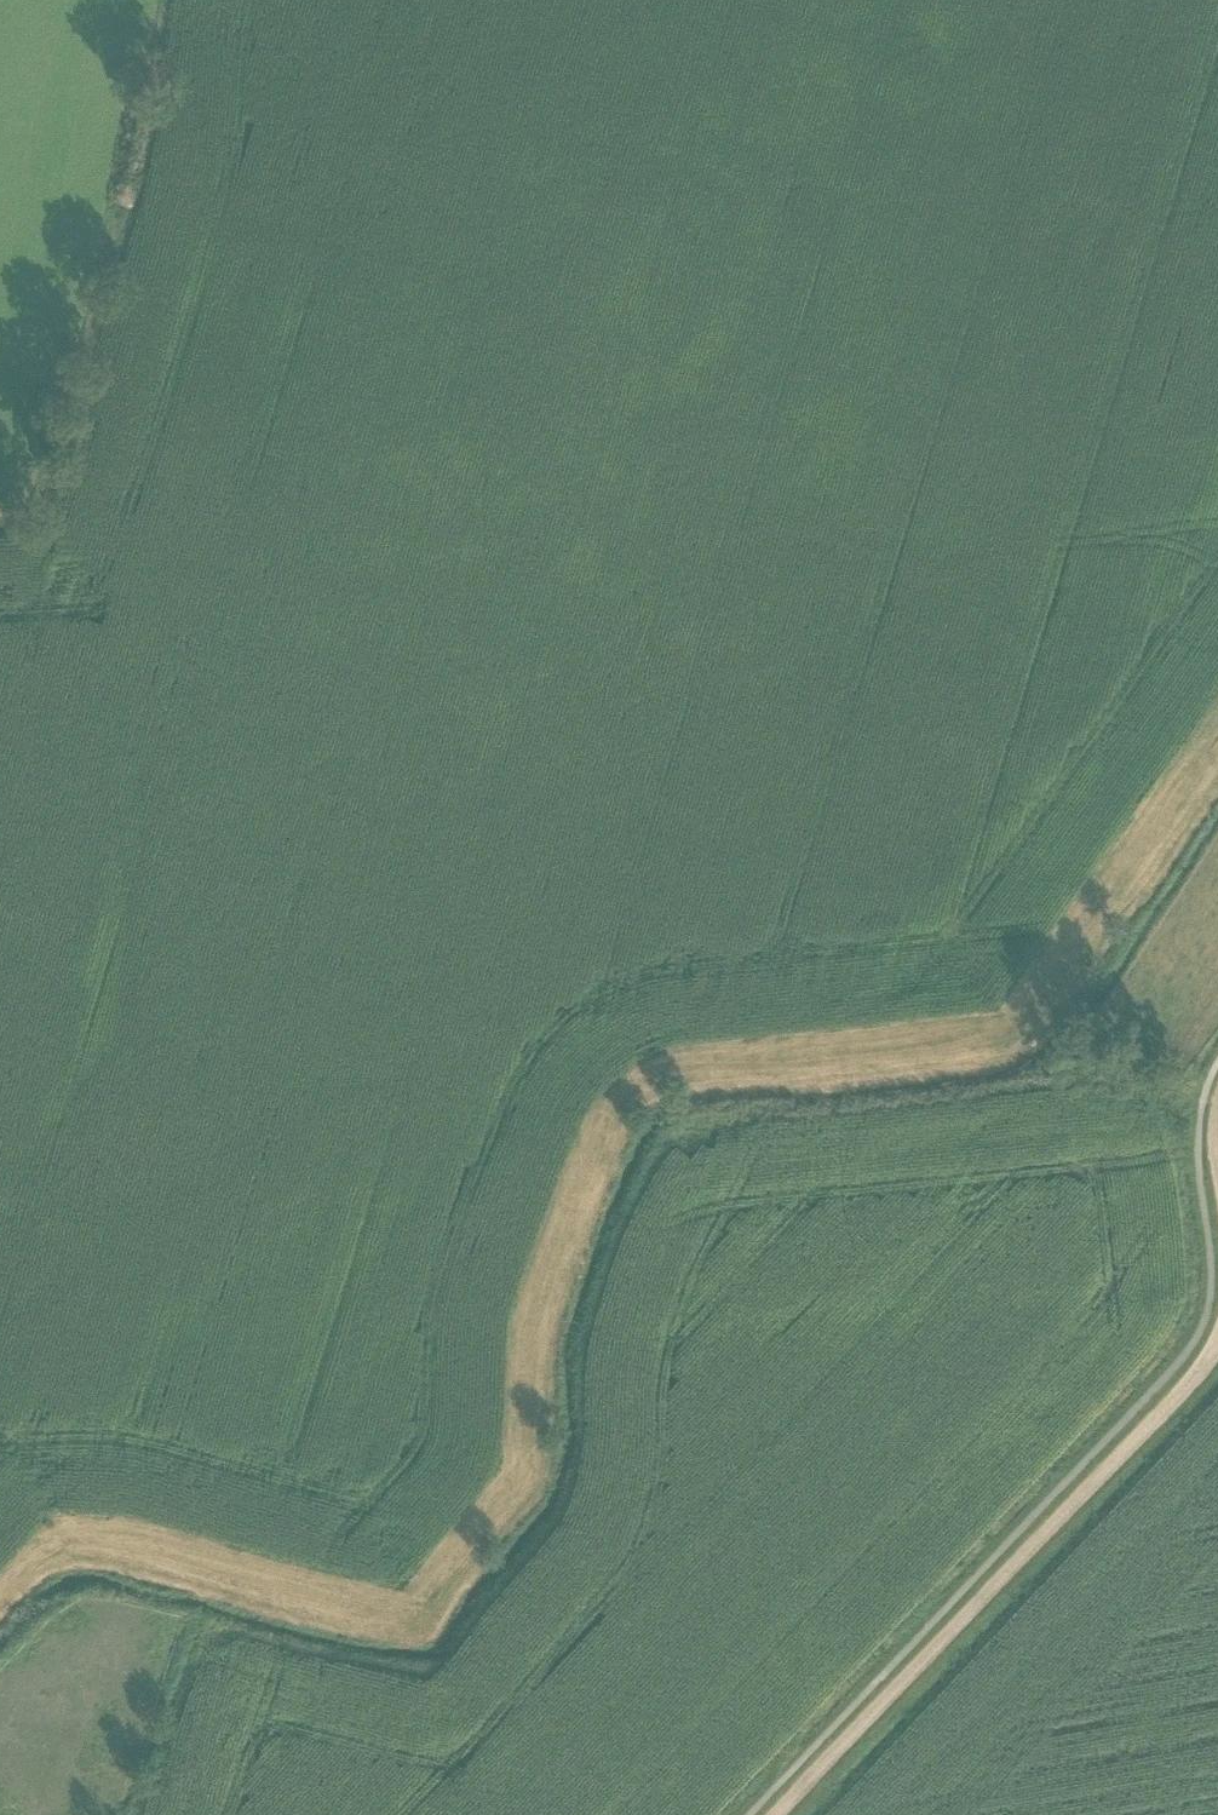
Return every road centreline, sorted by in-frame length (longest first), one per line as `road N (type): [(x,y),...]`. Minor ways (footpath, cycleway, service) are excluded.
road 1 (track): [(1217,1334),(1193,1374),(774,1814)]

